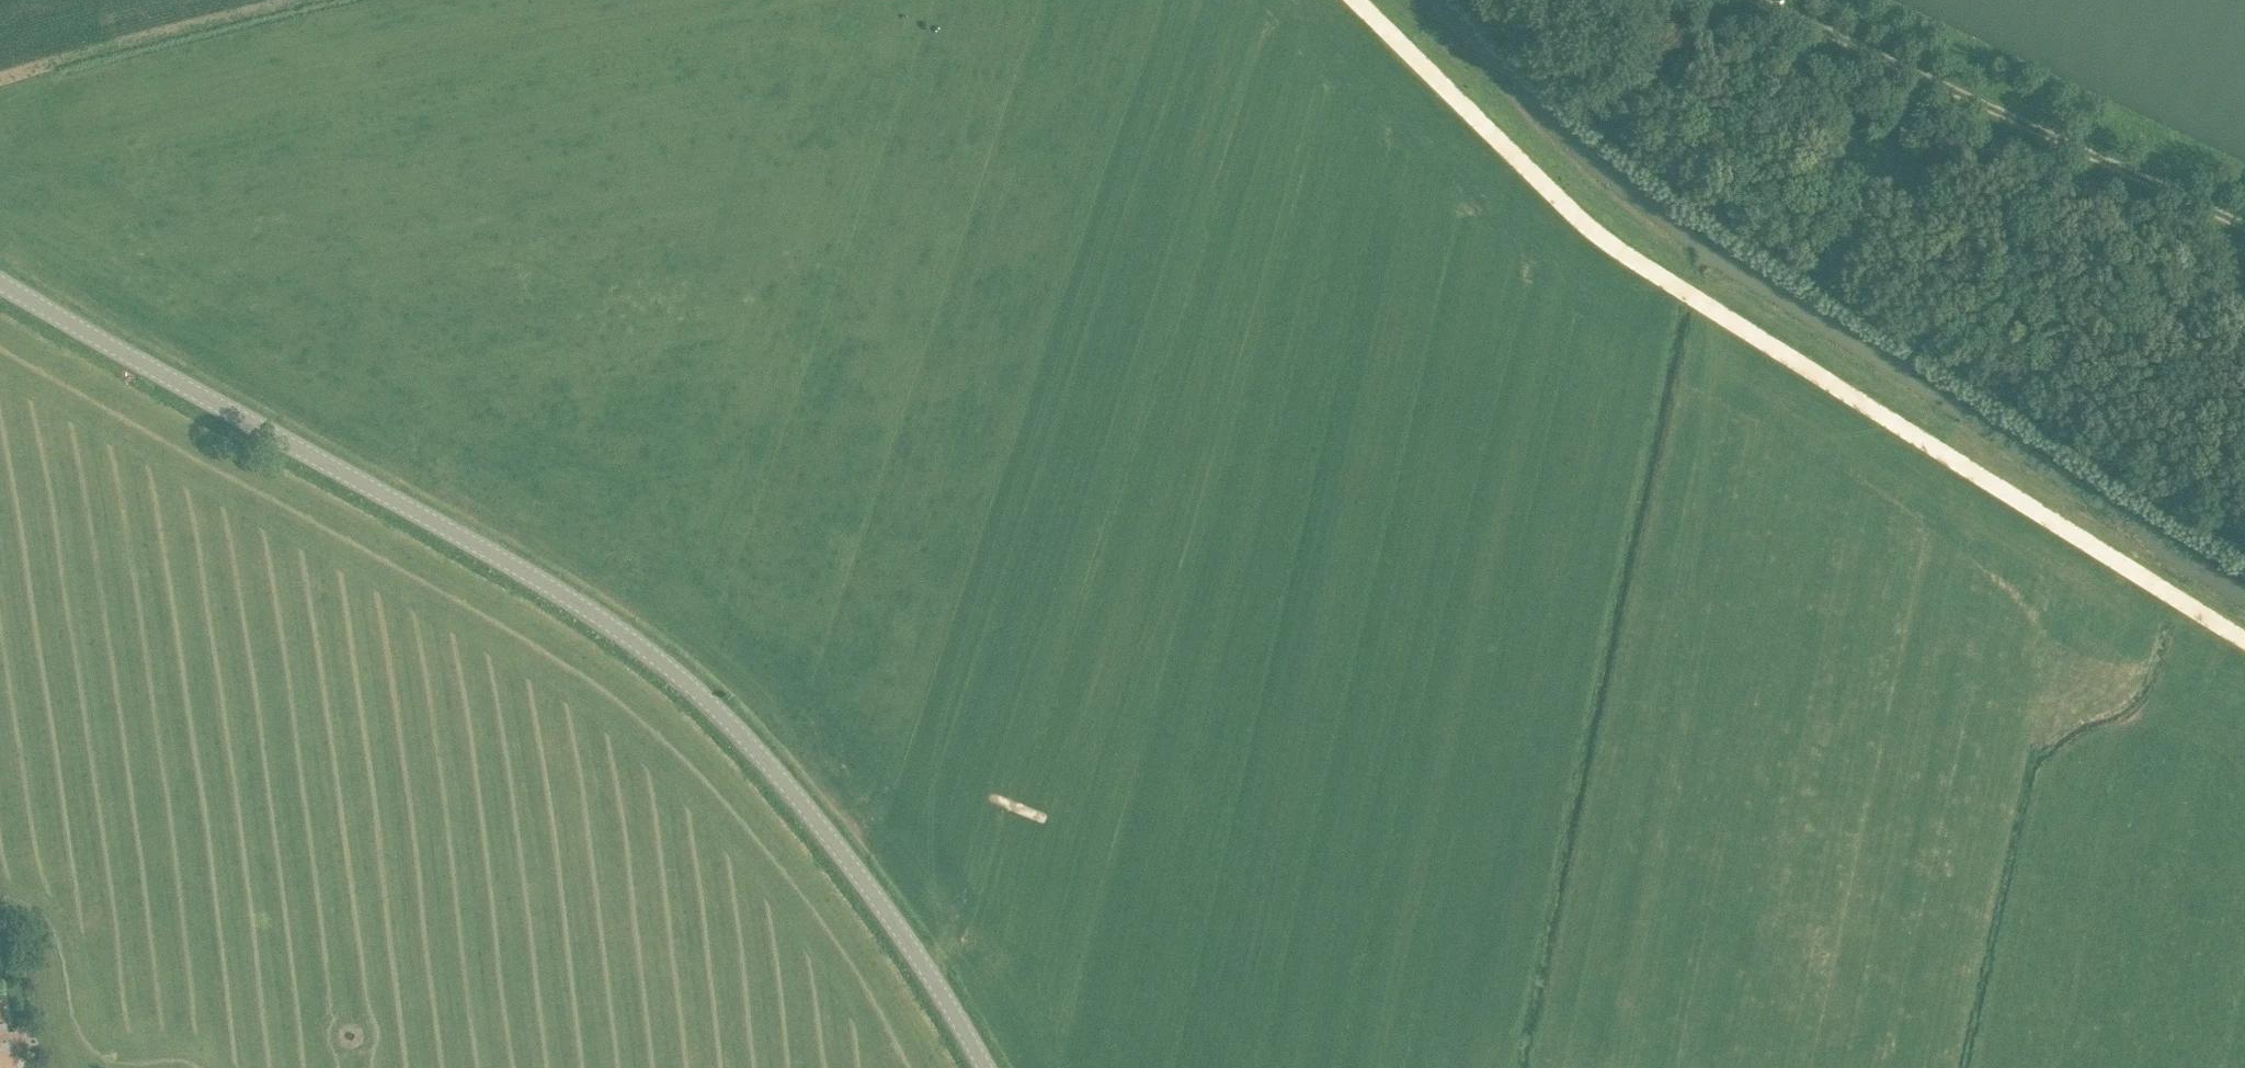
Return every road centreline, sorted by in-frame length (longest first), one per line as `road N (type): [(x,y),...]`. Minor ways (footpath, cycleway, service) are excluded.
road 1 (tertiary): [(997,1067),(866,862),(713,686),(598,598),(175,381),(0,281)]
road 2 (track): [(2244,224),(1763,0)]

